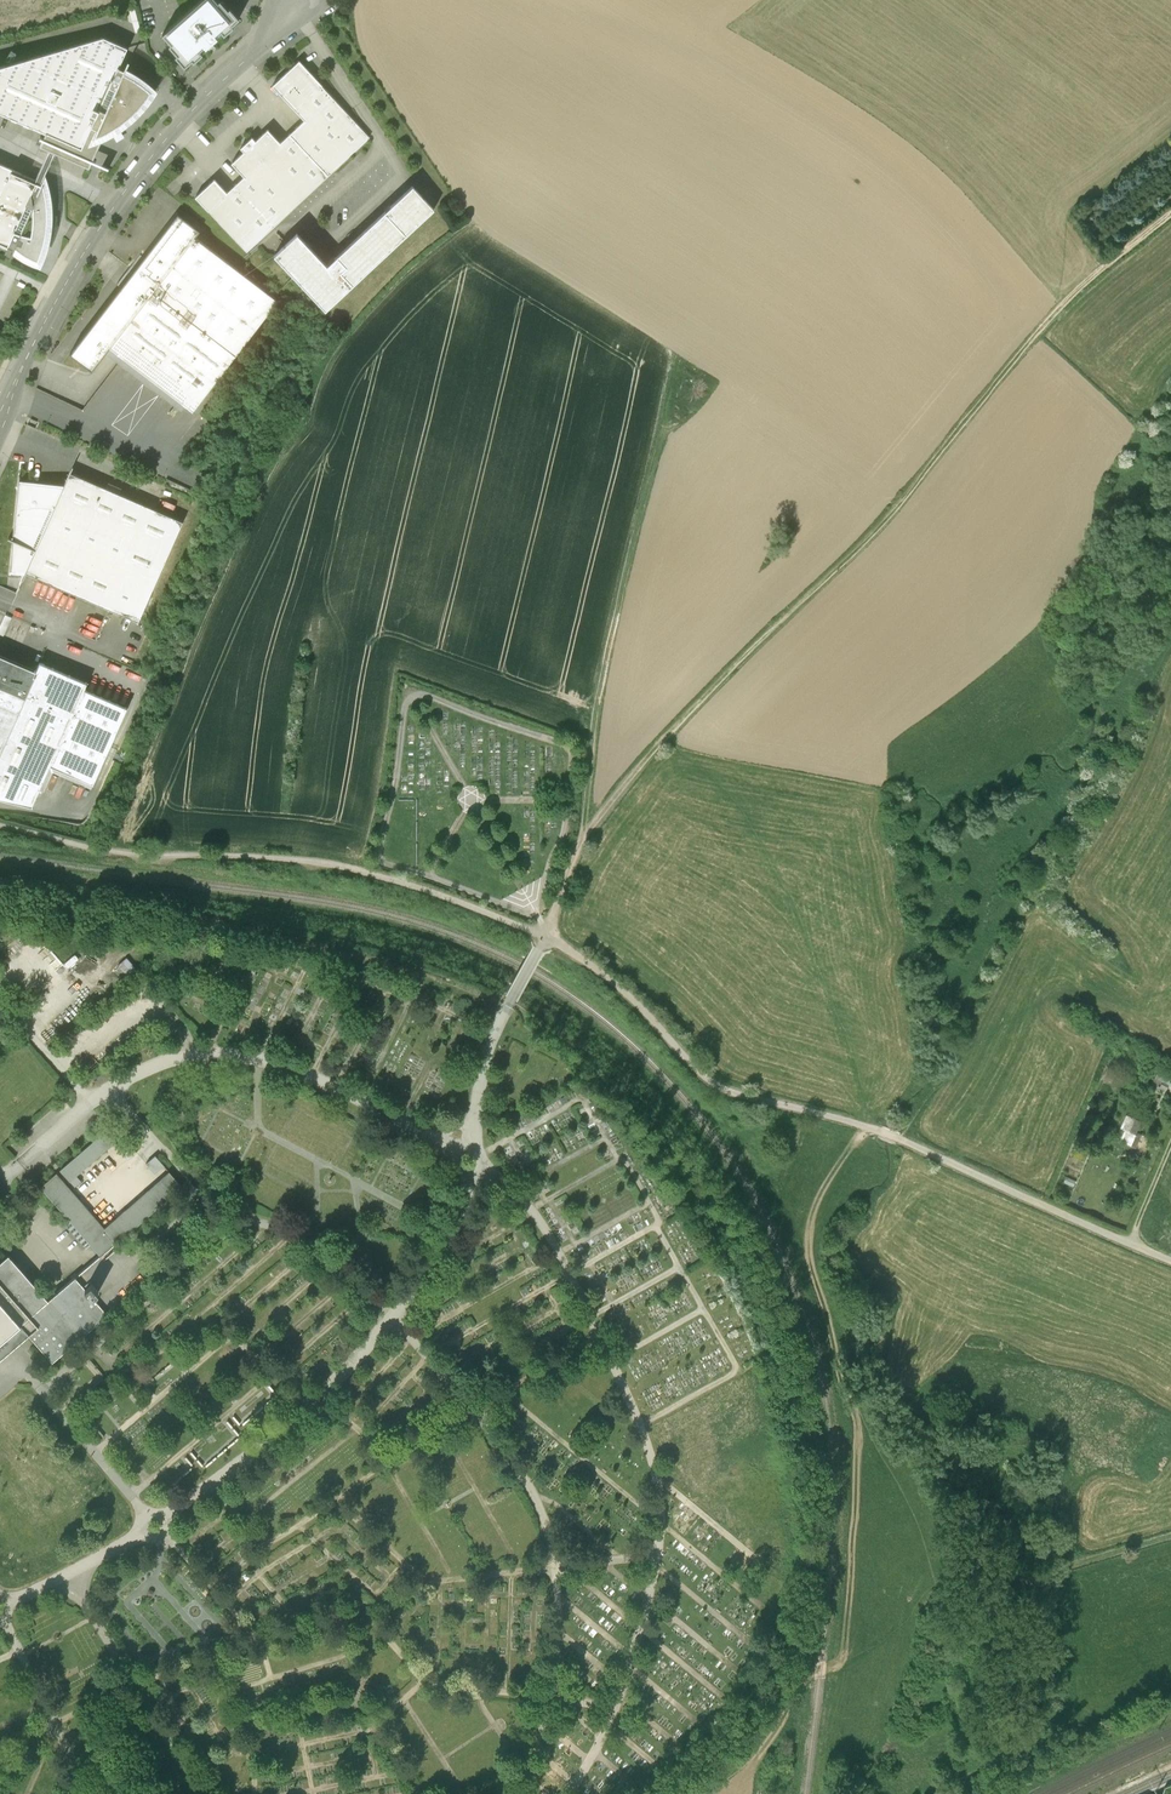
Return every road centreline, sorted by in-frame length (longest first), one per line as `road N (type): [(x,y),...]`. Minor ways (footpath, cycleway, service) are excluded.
road 1 (track): [(1170,642),(1133,723),(1037,856),(1028,897),(971,998),(957,1055),(906,1142)]
road 2 (residential): [(297,0),(115,205),(58,297),(0,420)]
road 3 (track): [(546,934),(594,964),(712,1082),(861,1127)]
road 4 (track): [(861,1127),(1170,1260)]

